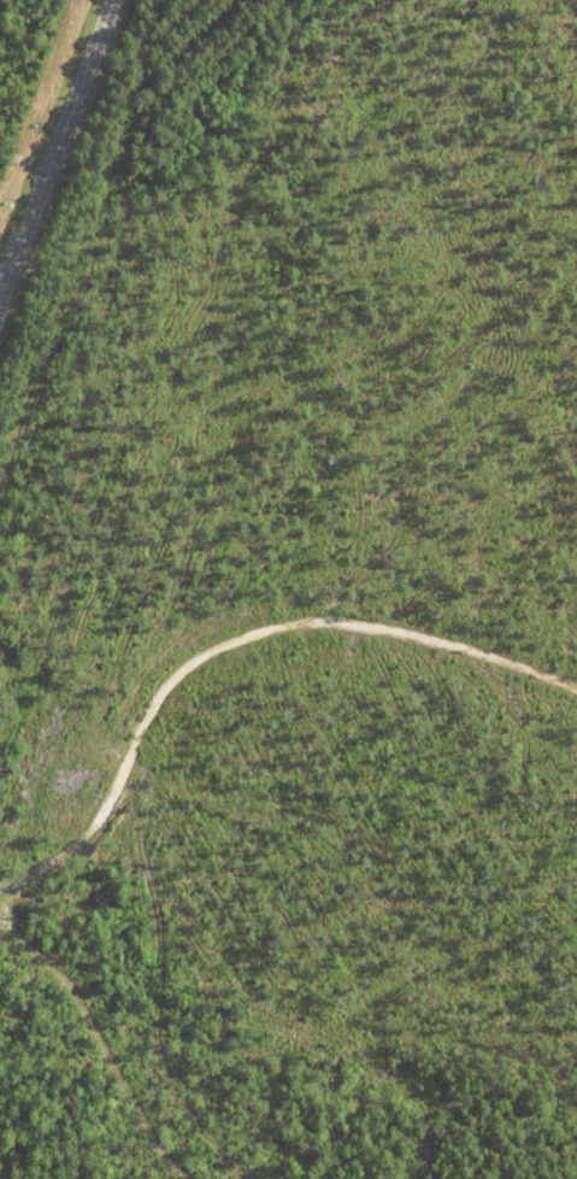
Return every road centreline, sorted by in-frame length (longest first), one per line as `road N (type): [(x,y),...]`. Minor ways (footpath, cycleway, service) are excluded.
road 1 (secondary): [(107,0),(0,306)]

